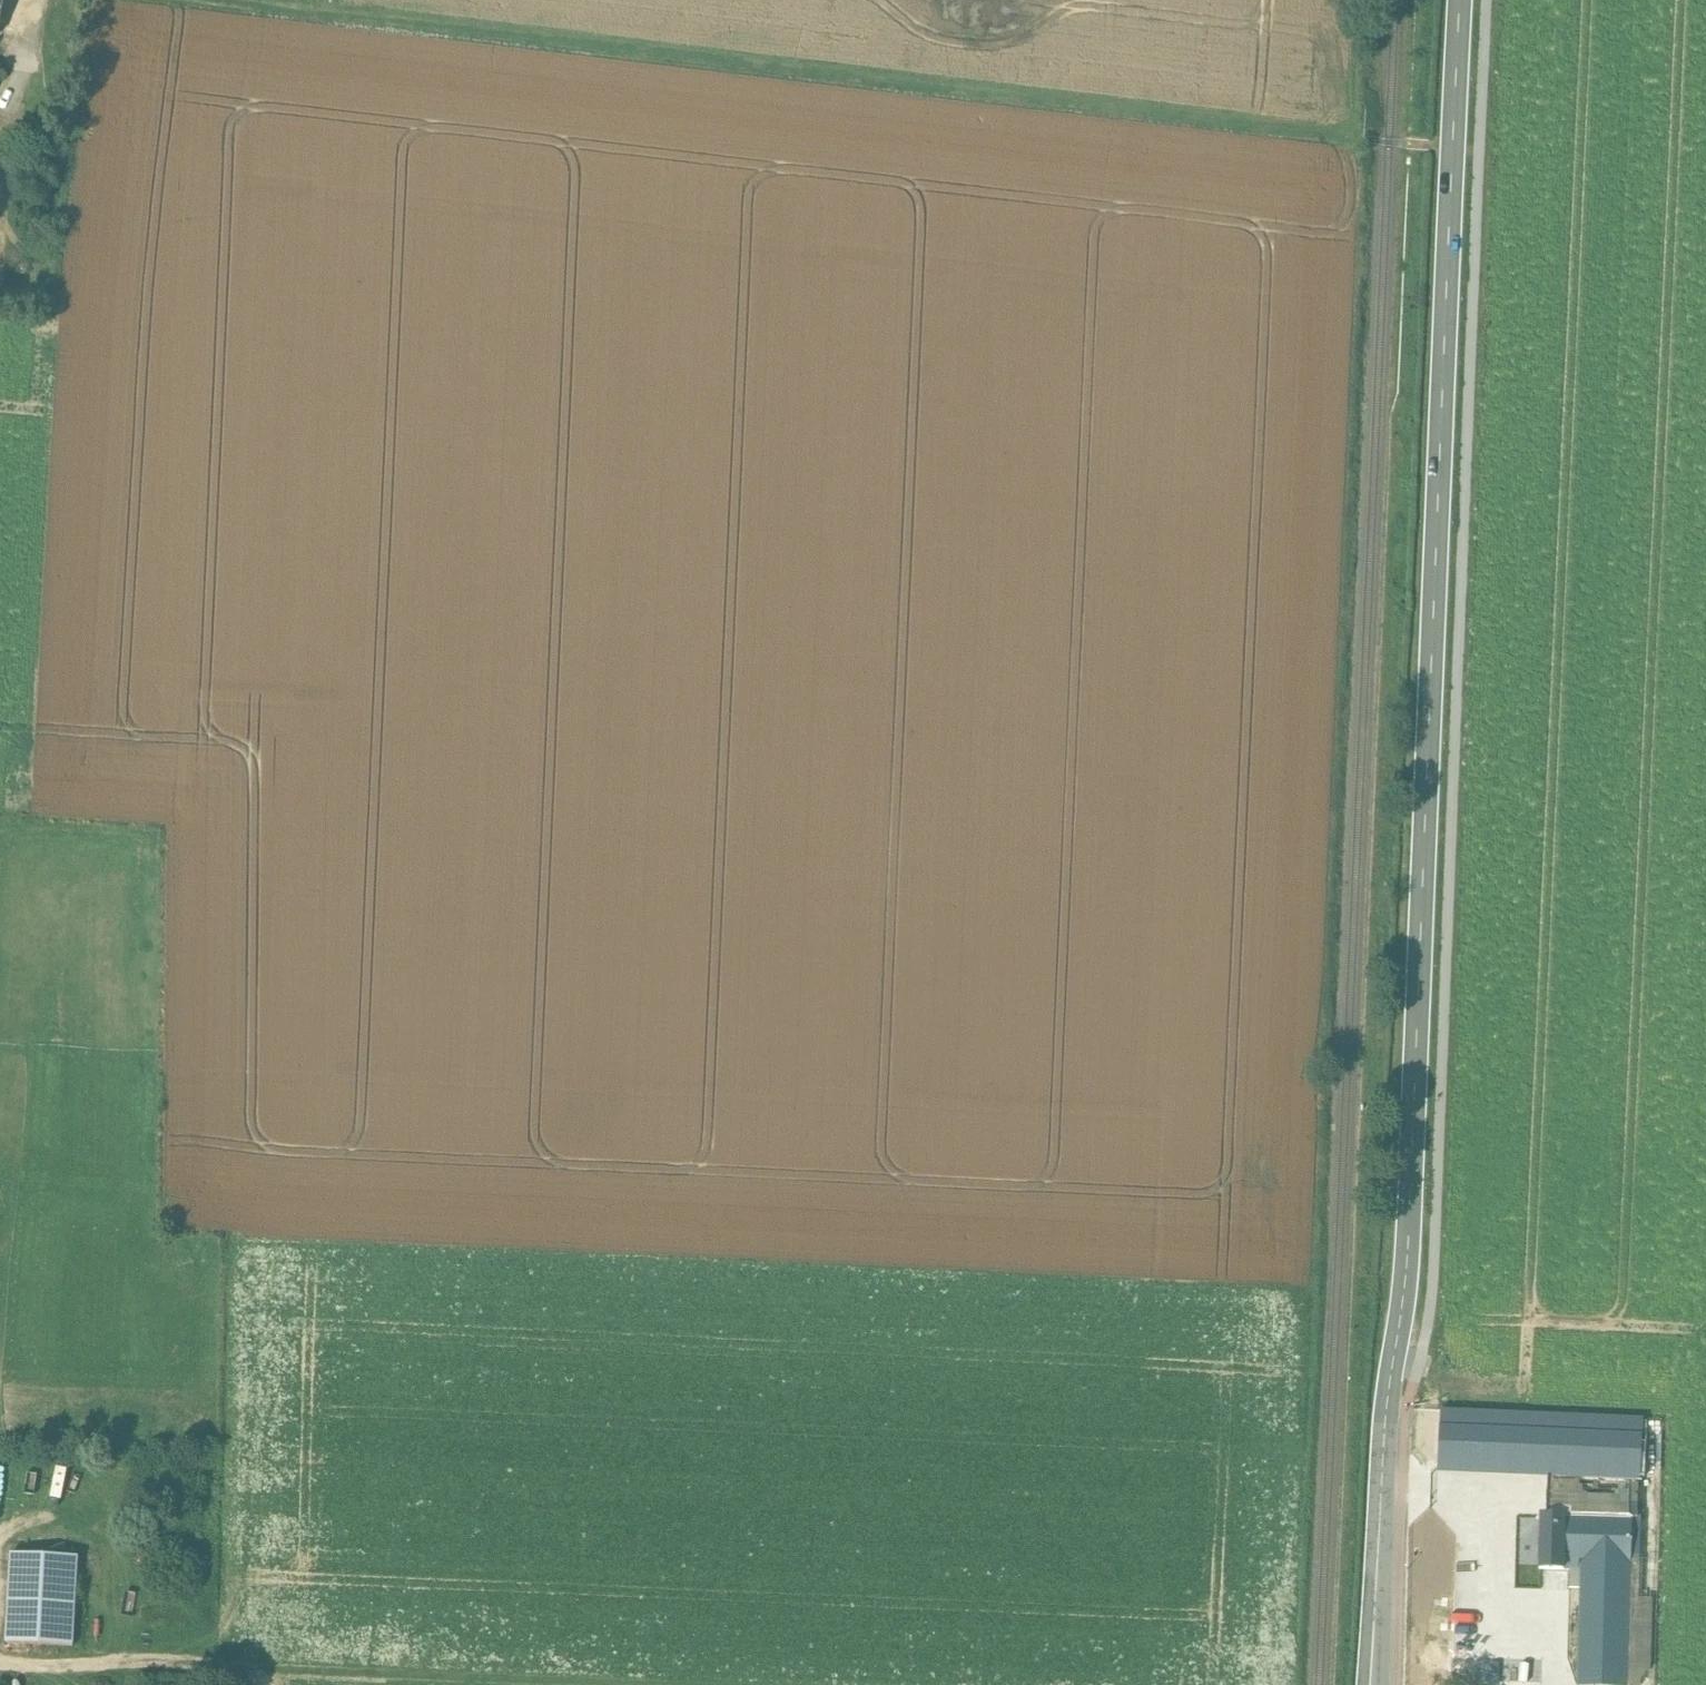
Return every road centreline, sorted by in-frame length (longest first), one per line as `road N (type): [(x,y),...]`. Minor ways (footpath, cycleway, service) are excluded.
road 1 (tertiary): [(1371,1684),(1387,1401),(1405,1297),(1463,0)]

